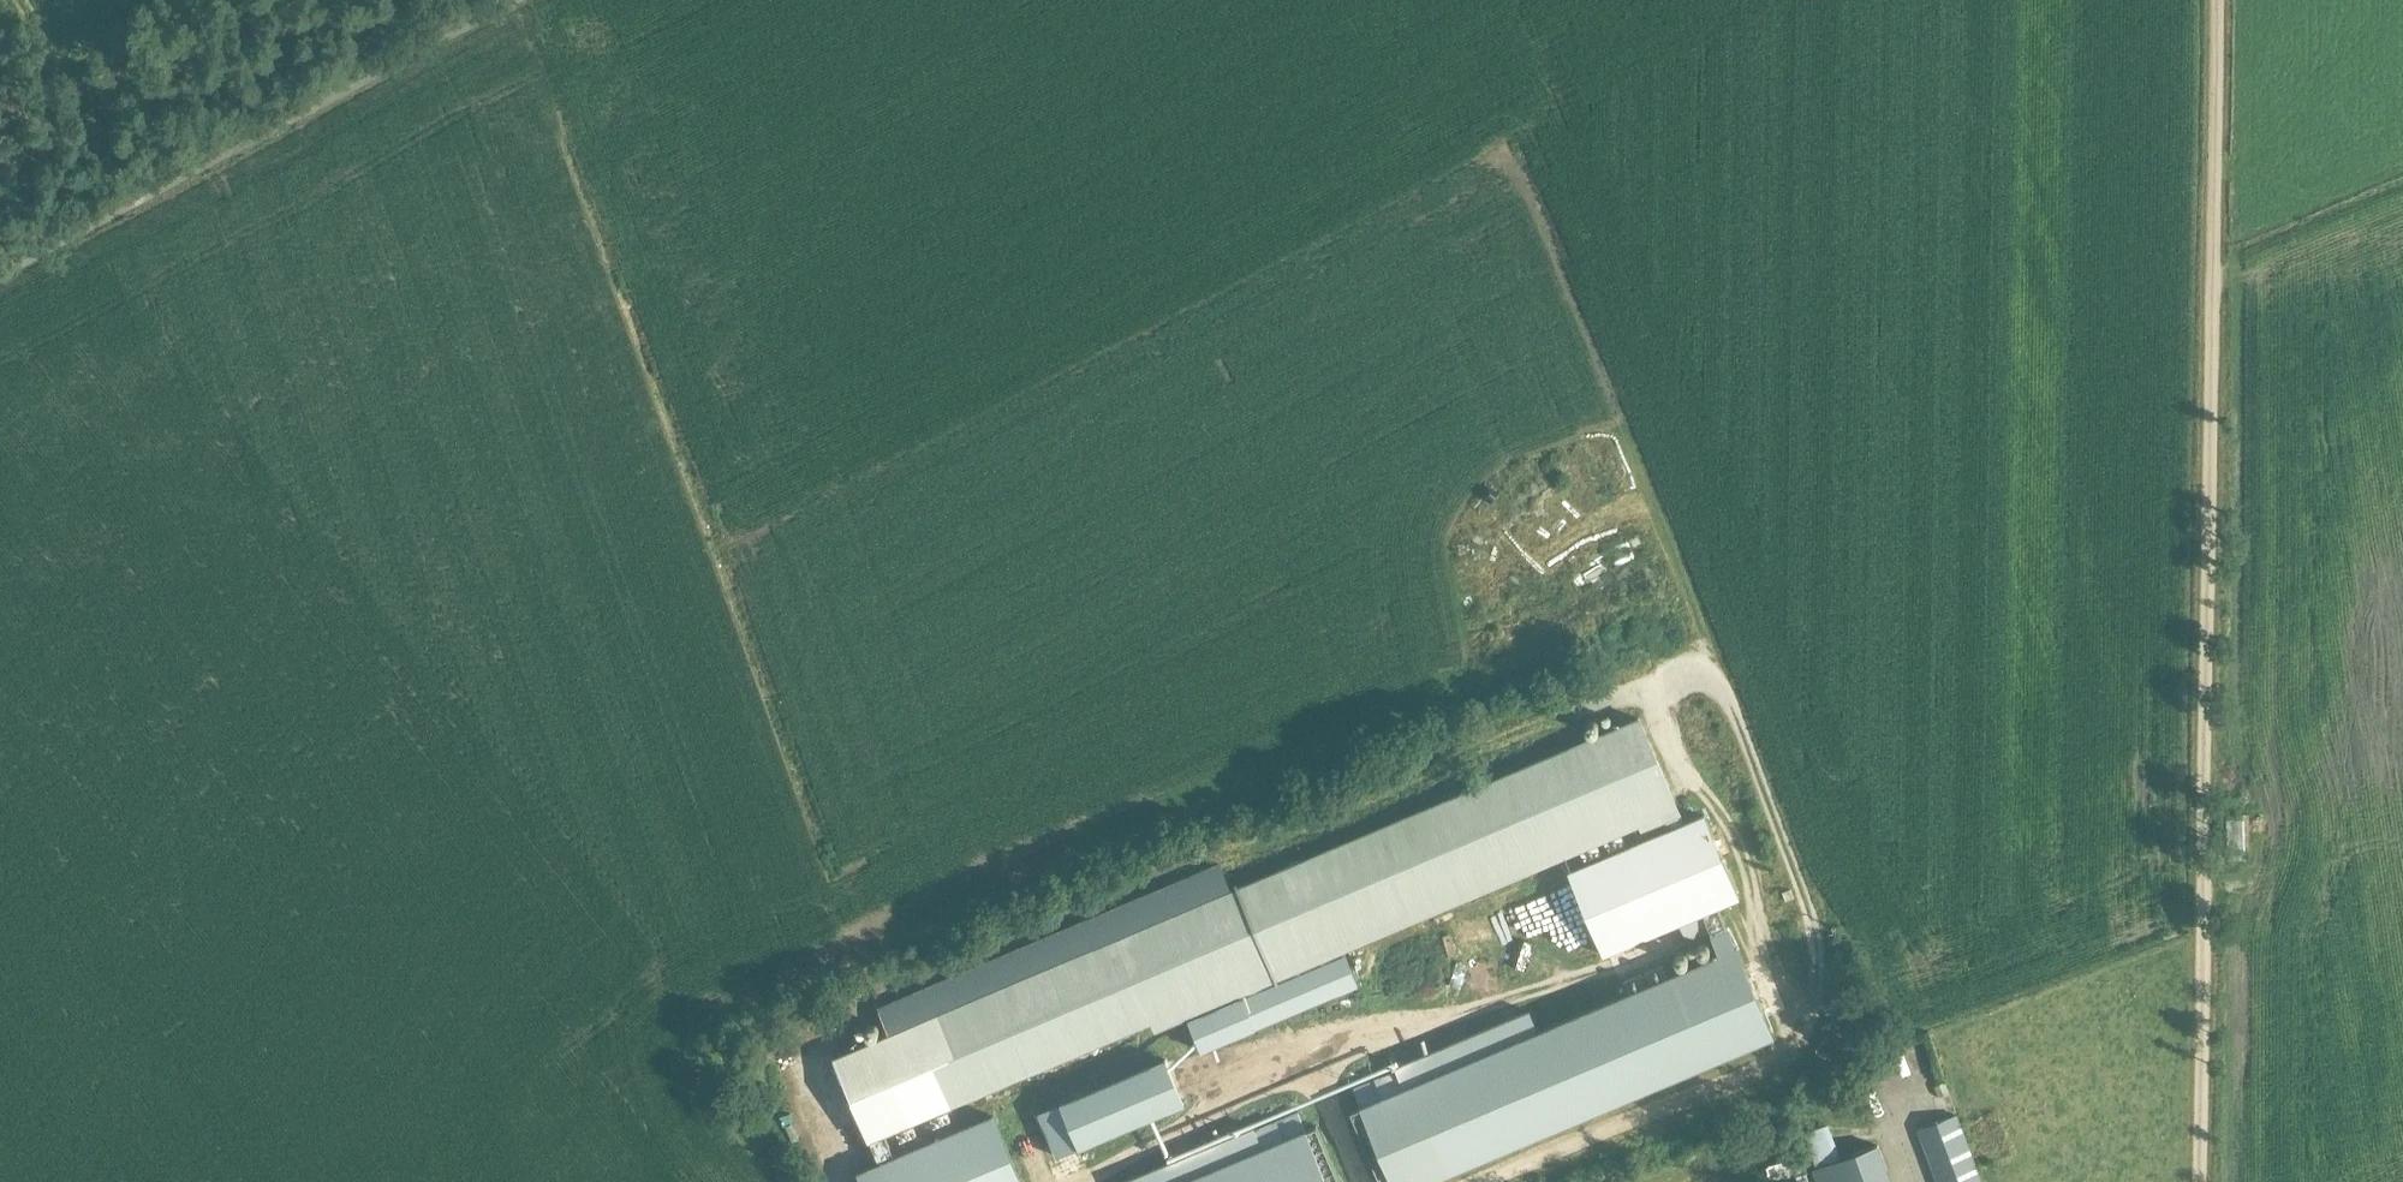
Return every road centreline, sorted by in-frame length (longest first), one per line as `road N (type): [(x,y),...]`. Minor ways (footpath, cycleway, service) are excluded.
road 1 (unclassified): [(2216,0),(2202,1181)]
road 2 (track): [(0,262),(487,0)]

